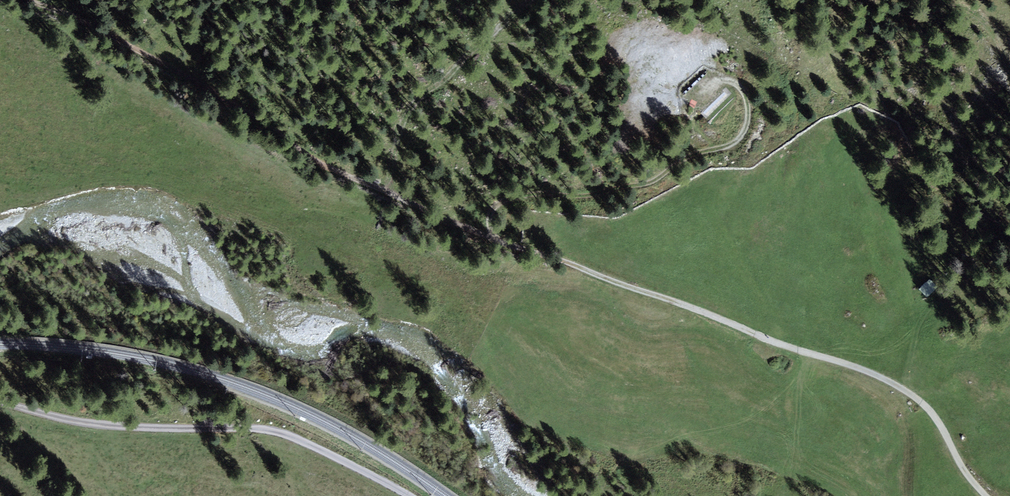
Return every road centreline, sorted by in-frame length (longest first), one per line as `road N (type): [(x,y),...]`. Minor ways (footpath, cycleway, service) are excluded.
road 1 (track): [(30,0),(197,82),(317,162),(489,238),(903,388),(931,411),(987,495)]
road 2 (track): [(489,238),(501,202),(642,185),(693,154),(734,143),(747,121),(747,100),(722,79)]
road 3 (track): [(536,0),(414,102),(386,191)]

